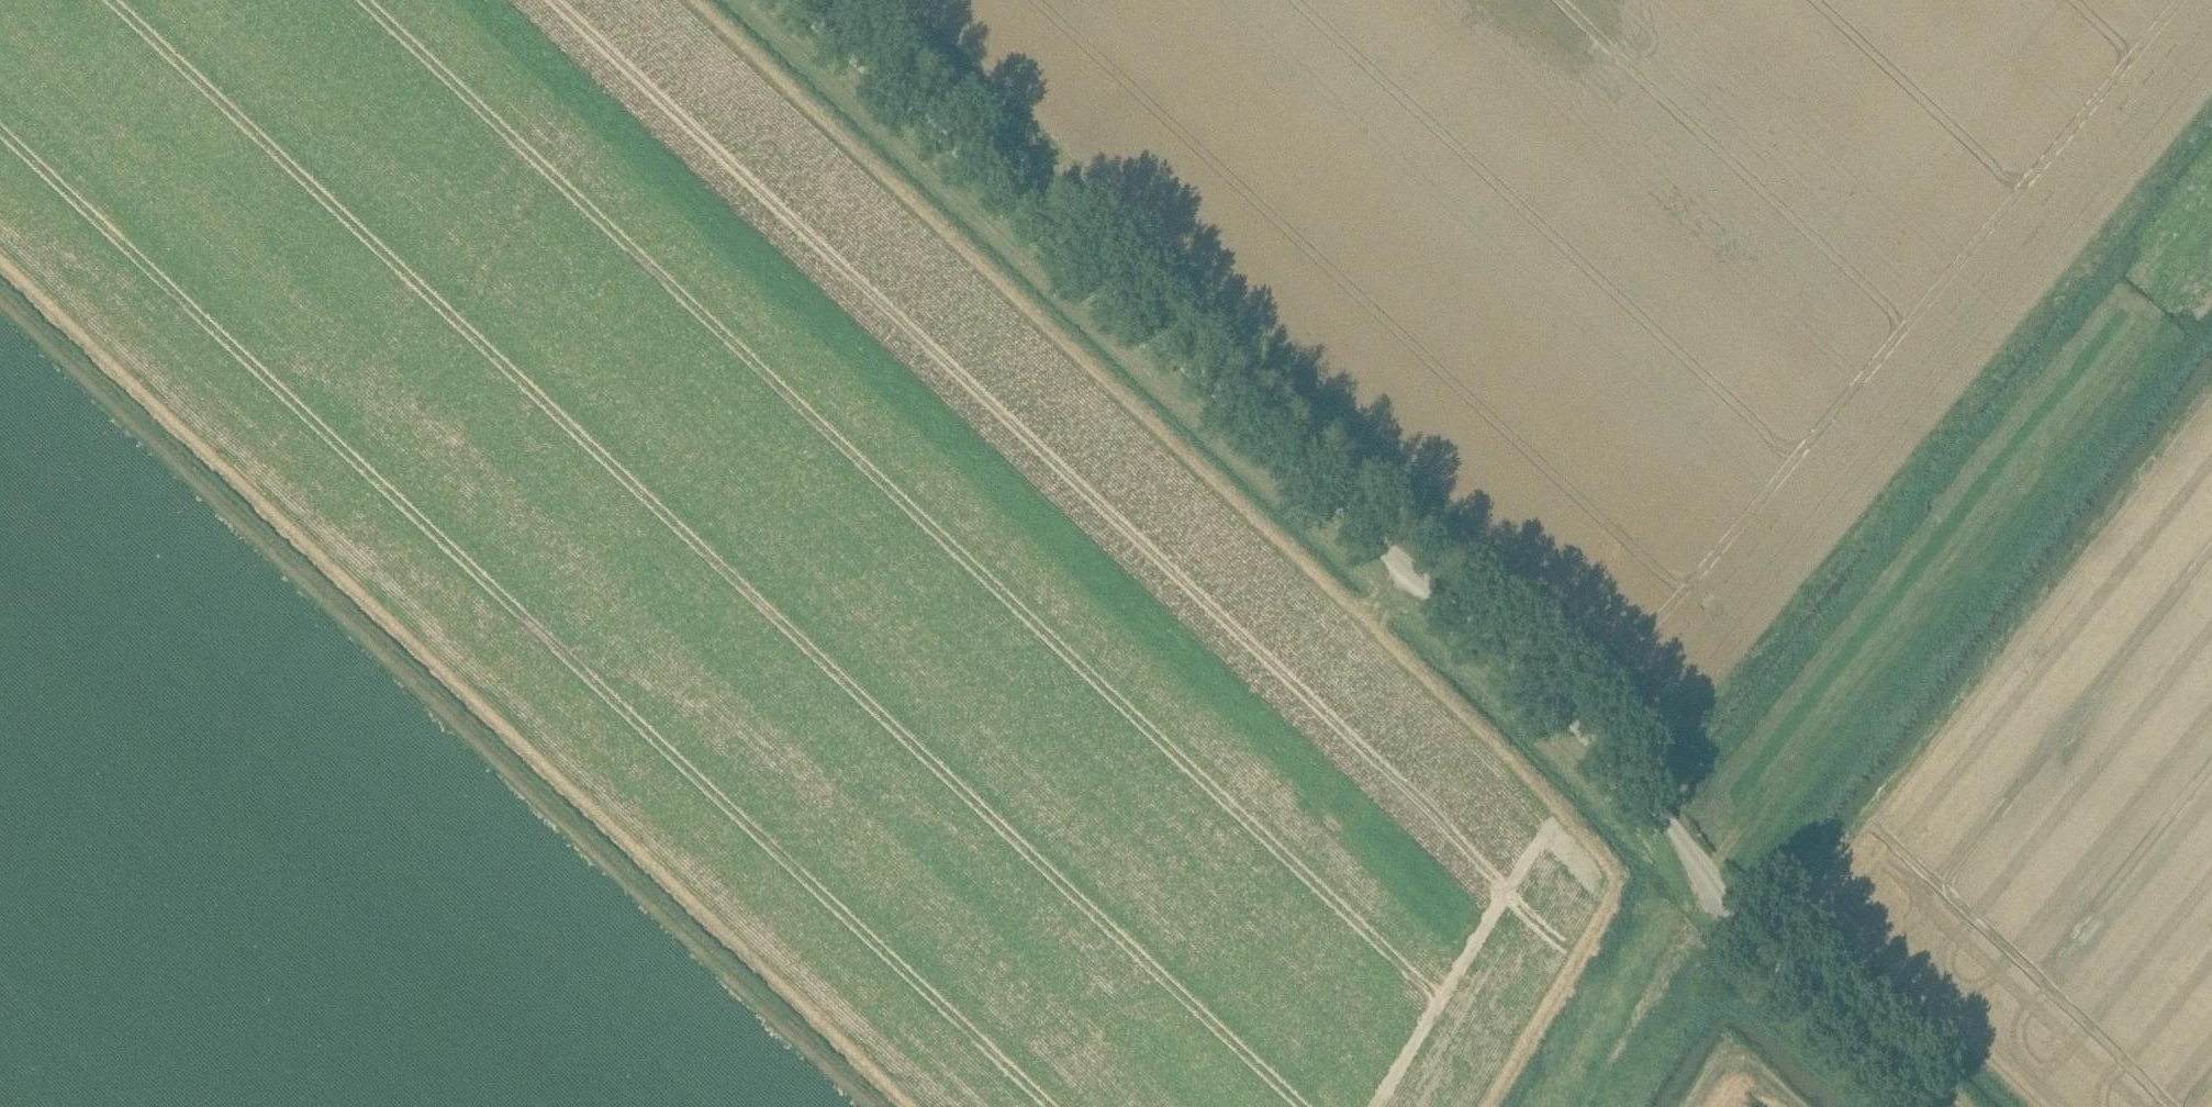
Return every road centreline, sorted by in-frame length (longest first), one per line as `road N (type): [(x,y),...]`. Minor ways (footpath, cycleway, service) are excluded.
road 1 (unclassified): [(1908,1106),(1716,898),(1644,798),(794,0)]
road 2 (track): [(2211,242),(2159,306),(2198,345),(1768,856),(1741,862),(1716,898)]

